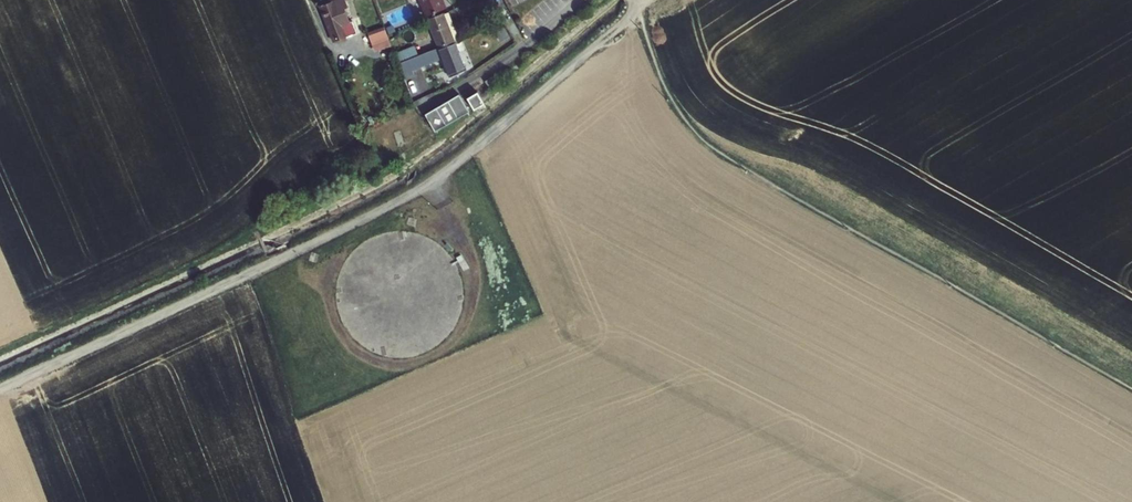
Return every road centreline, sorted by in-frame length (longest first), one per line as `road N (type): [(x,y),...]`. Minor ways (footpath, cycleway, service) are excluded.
road 1 (track): [(654,0),(435,180),(0,388)]
road 2 (track): [(1131,384),(685,128),(644,6)]
road 3 (residential): [(423,108),(525,47),(580,0)]

